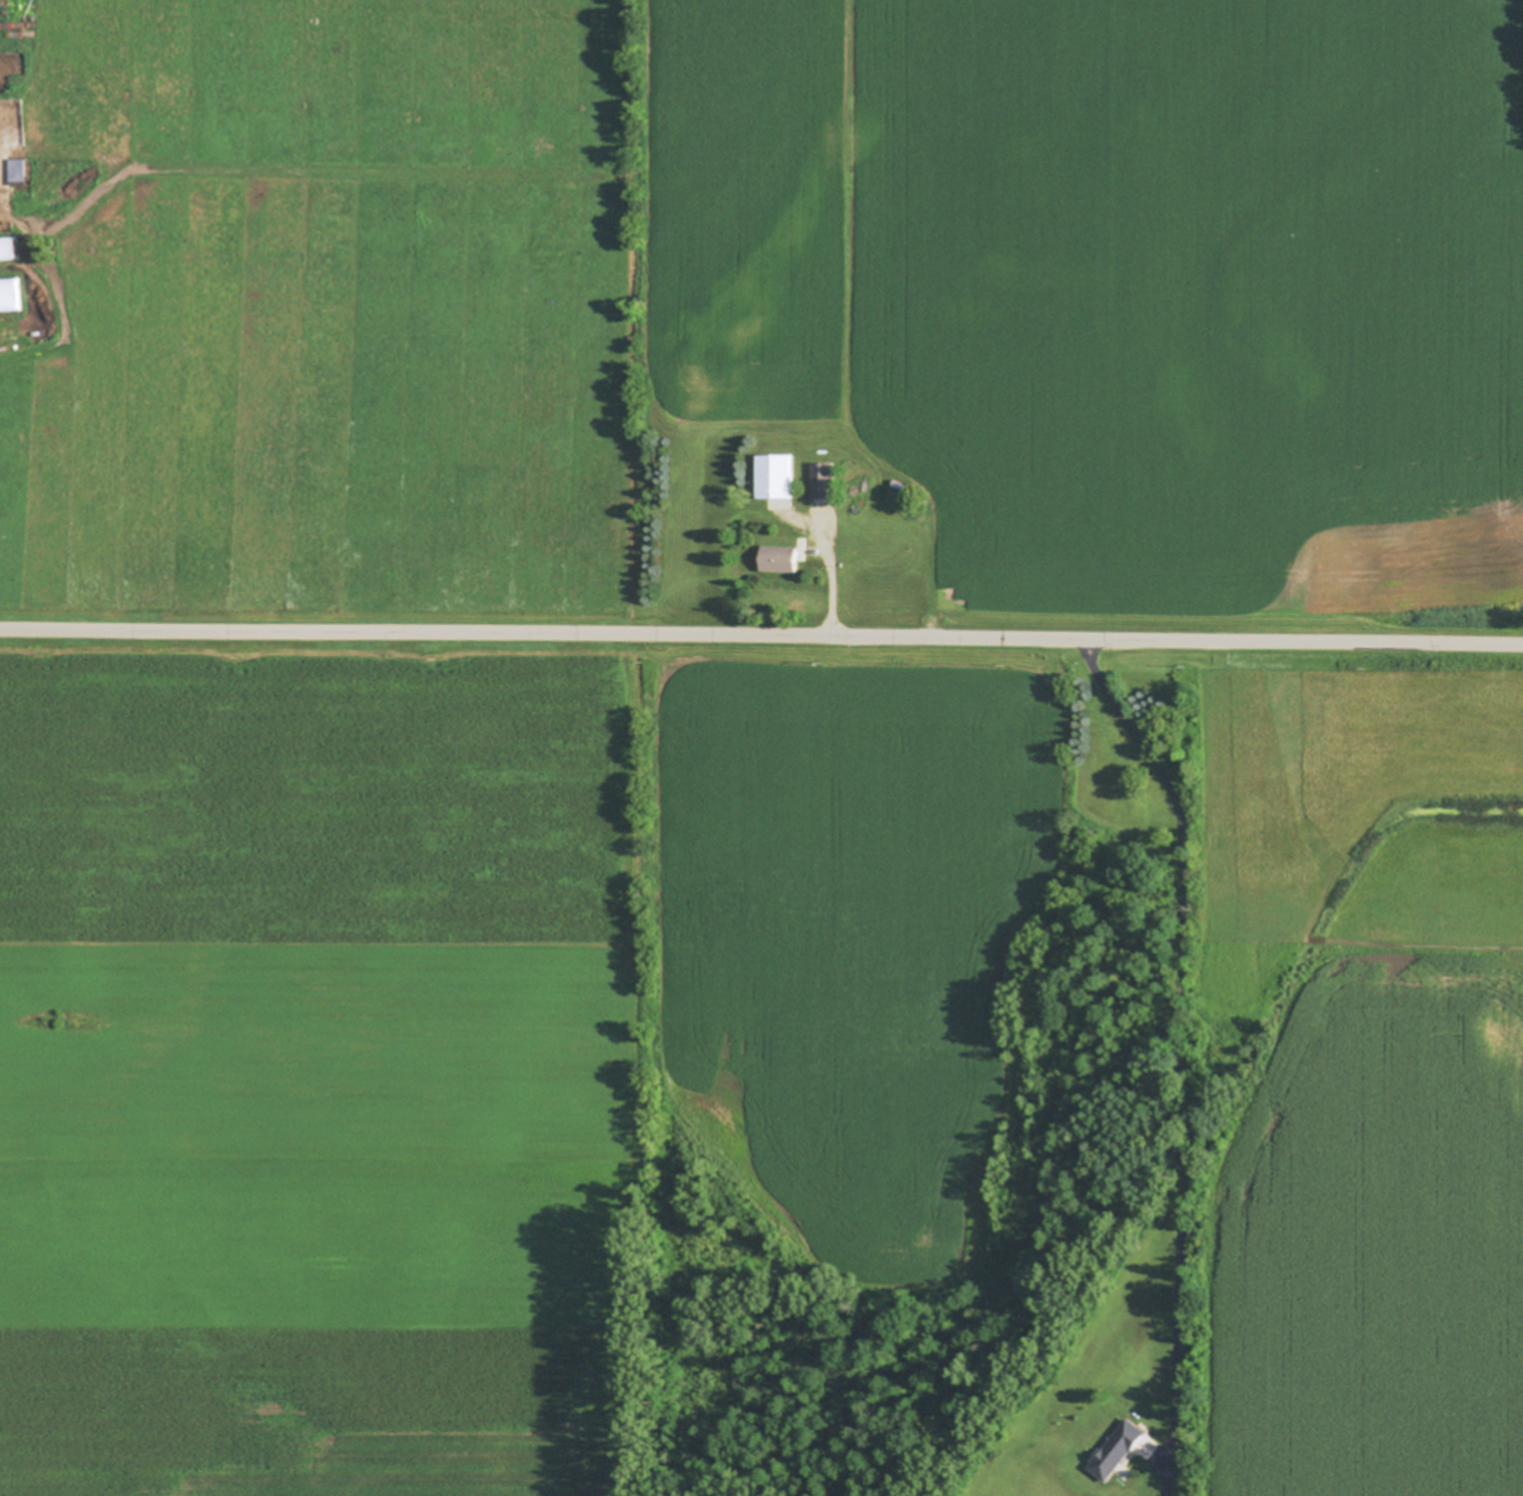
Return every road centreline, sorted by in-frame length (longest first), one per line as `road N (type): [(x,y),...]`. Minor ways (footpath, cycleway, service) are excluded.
road 1 (residential): [(0,633),(1522,646)]

